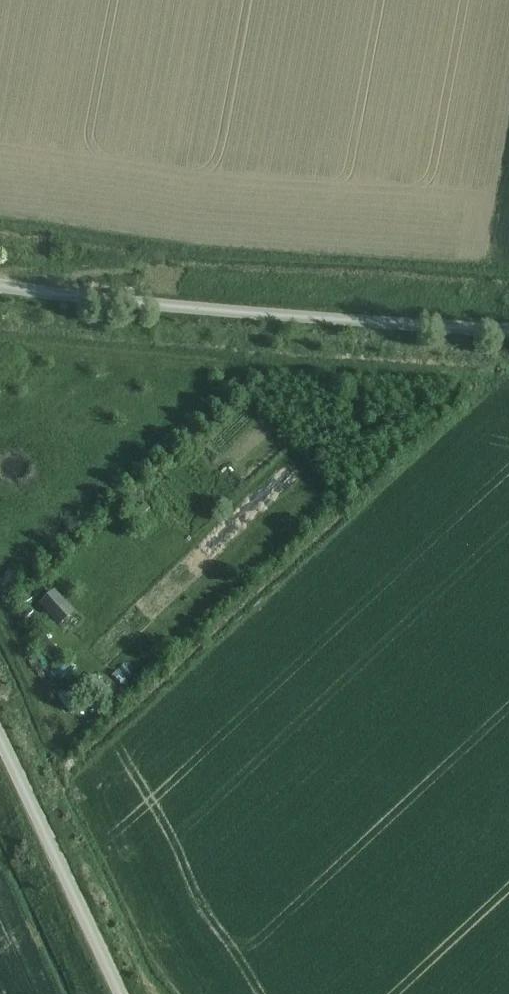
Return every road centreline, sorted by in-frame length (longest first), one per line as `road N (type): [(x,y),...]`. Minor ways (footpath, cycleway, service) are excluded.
road 1 (unclassified): [(508,328),(0,282)]
road 2 (unclassified): [(117,993),(0,736)]

